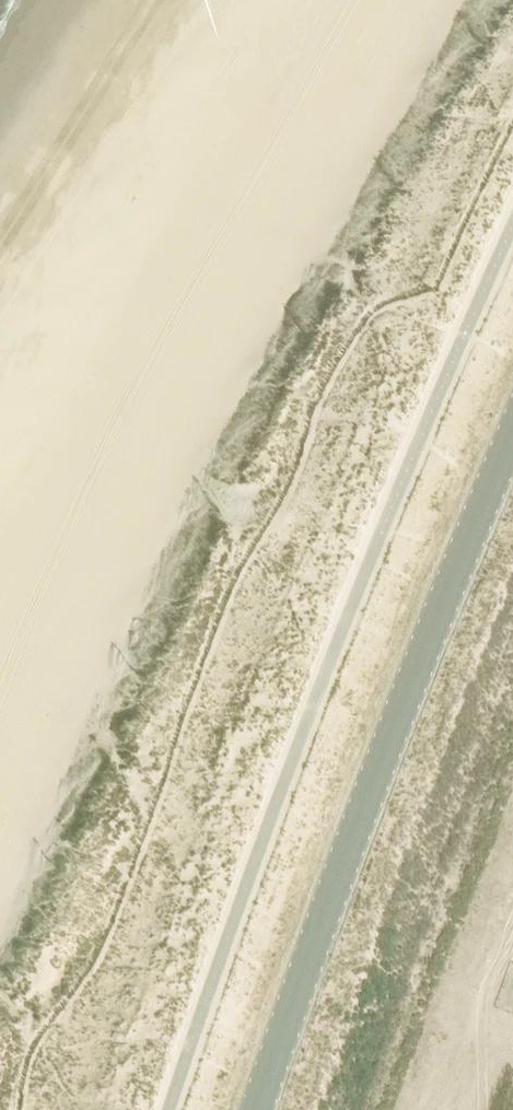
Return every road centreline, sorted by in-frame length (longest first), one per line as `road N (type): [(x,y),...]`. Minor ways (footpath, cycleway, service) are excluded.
road 1 (unclassified): [(512,435),(258,1109)]

